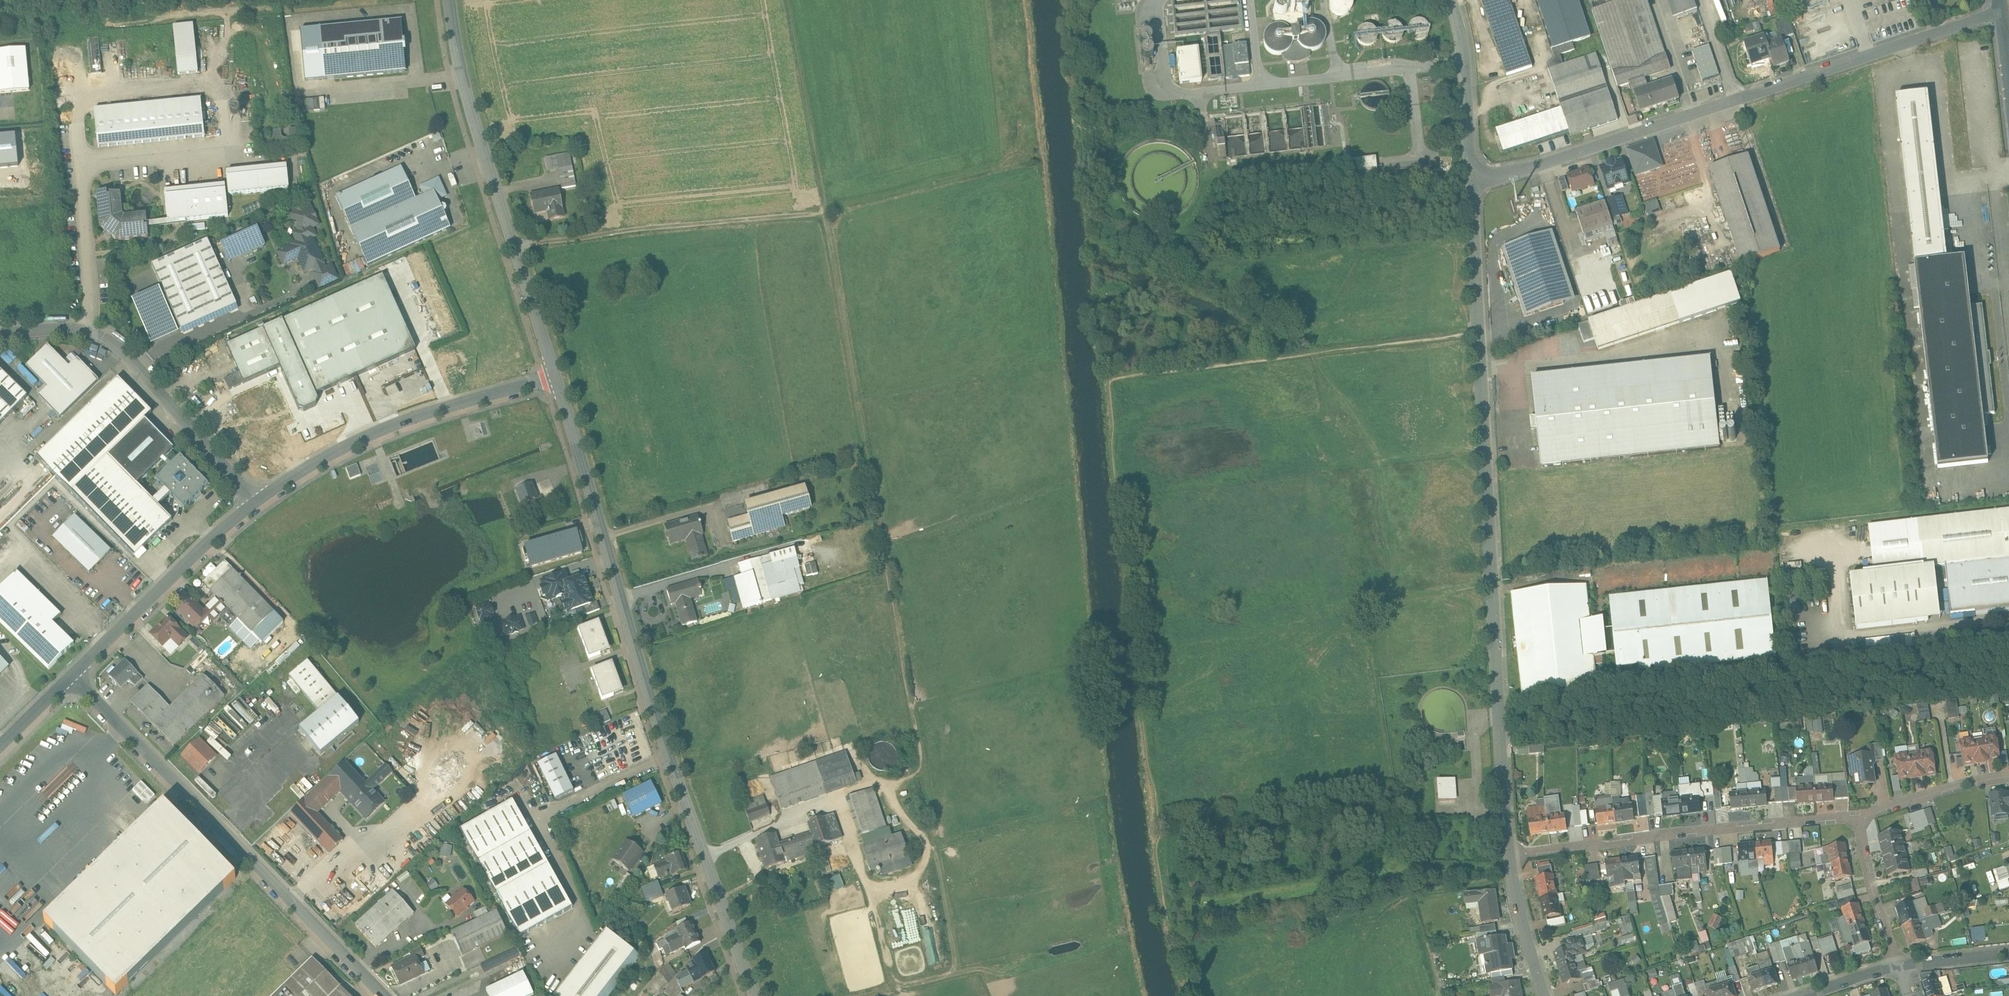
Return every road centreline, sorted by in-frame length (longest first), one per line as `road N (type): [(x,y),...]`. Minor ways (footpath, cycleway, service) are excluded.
road 1 (unclassified): [(1509,854),(1472,185)]
road 2 (tertiary): [(557,375),(654,706),(758,995)]
road 3 (unclassified): [(1472,185),(2004,9)]
road 4 (track): [(1039,157),(827,215),(649,228),(518,248)]
road 5 (residential): [(385,995),(72,676)]
road 6 (tertiary): [(451,0),(463,76),(557,375)]
road 7 (residential): [(1509,854),(1858,818)]
road 8 (unclassified): [(0,334),(66,329),(120,347),(257,501)]
road 9 (residential): [(557,375),(368,435),(257,501)]
road 10 (residential): [(257,501),(72,676)]
road 11 (unclassified): [(1472,185),(1450,0)]
road 12 (residential): [(1858,818),(2008,776)]
road 13 (residential): [(1858,818),(1898,966)]
road 14 (unclassified): [(1545,995),(1509,854)]

